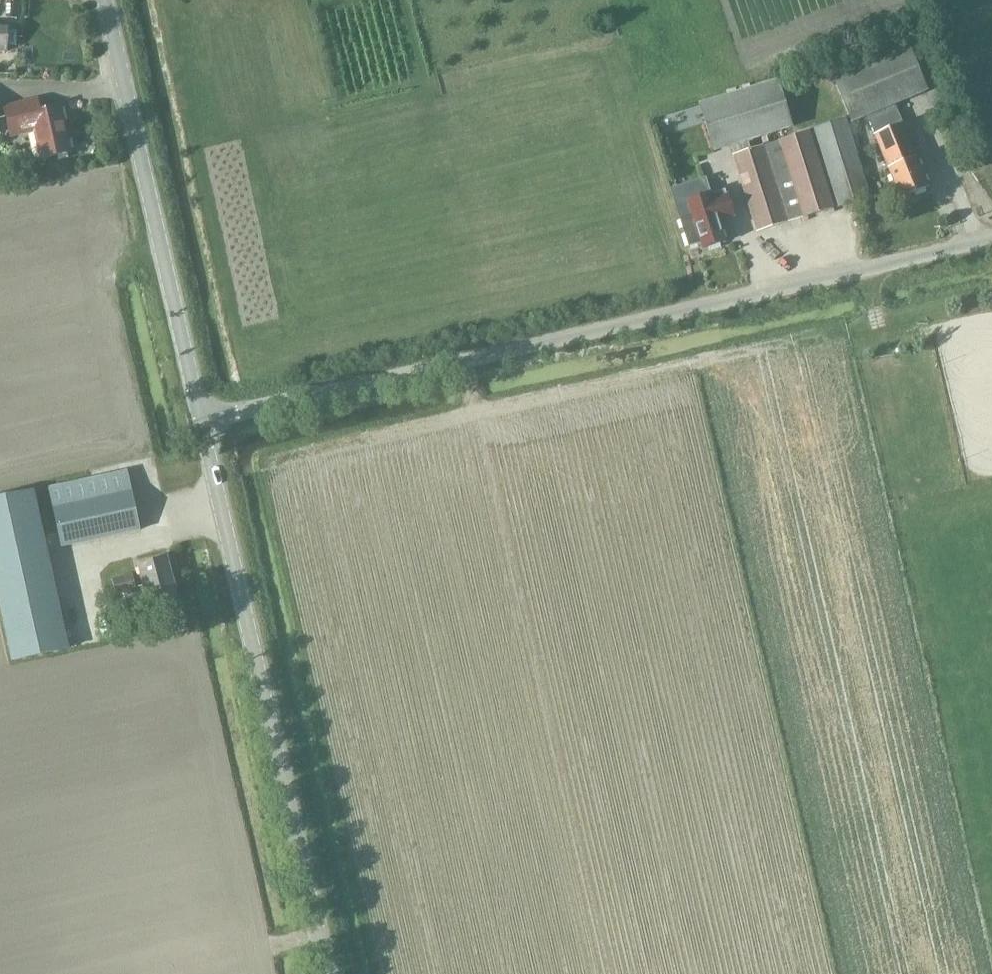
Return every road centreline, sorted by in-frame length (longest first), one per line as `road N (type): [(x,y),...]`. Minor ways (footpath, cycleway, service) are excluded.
road 1 (unclassified): [(201,423),(991,240)]
road 2 (unclassified): [(328,973),(201,423)]
road 3 (unclassified): [(201,423),(107,0)]

